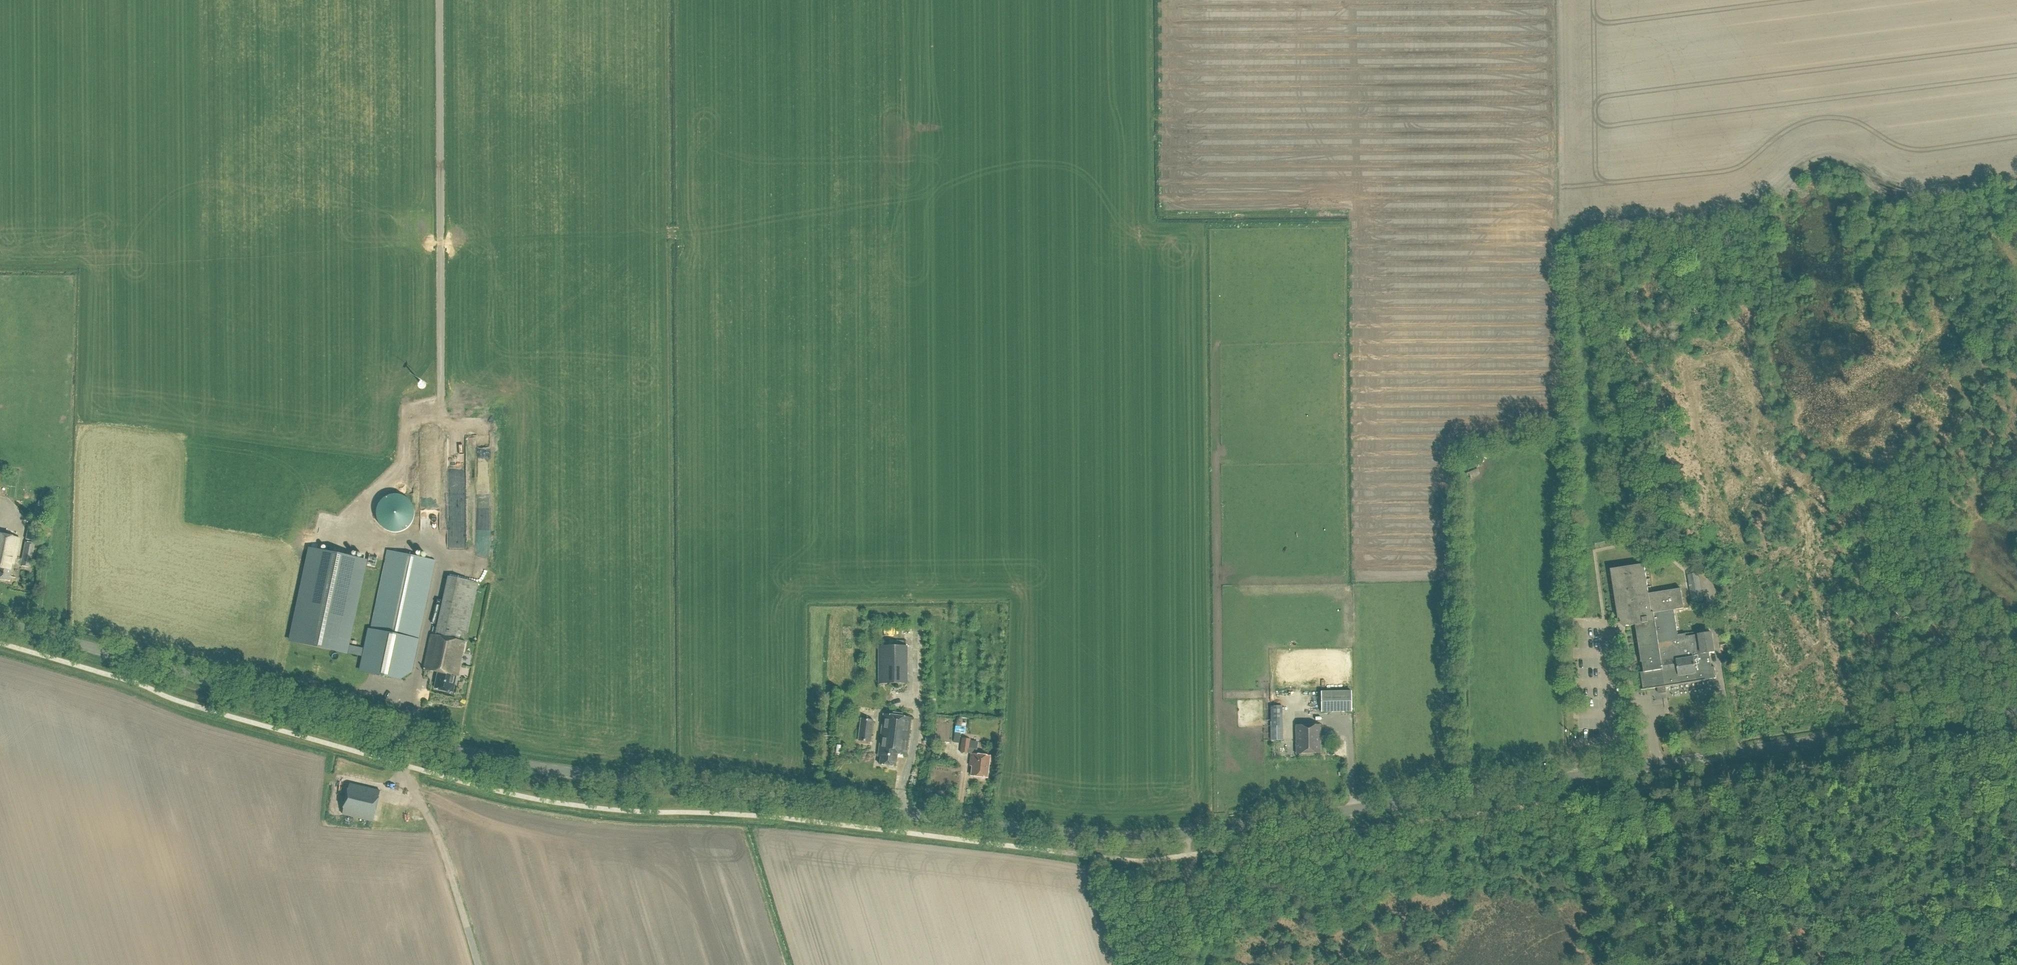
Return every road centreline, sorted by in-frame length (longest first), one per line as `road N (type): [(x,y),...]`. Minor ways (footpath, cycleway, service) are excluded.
road 1 (secondary): [(2016,712),(1117,839),(527,766),(0,623)]
road 2 (track): [(436,425),(435,0)]
road 3 (track): [(478,964),(409,767),(409,736)]

